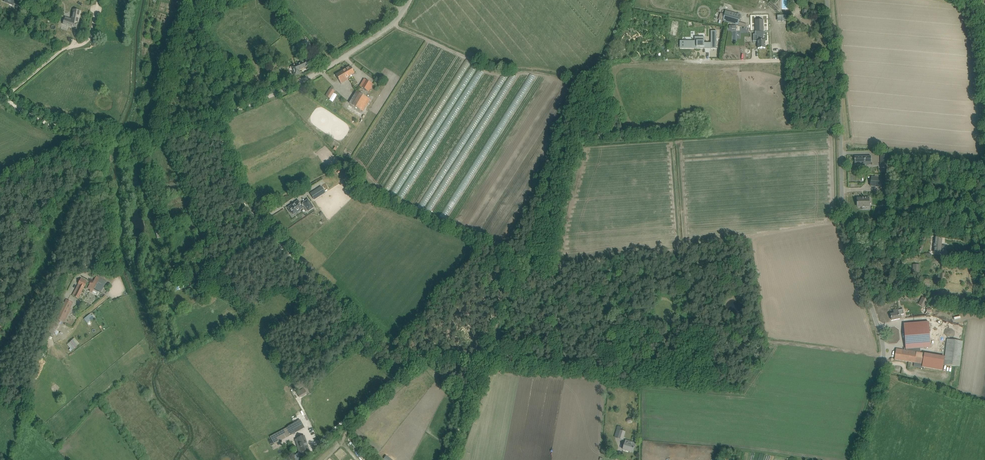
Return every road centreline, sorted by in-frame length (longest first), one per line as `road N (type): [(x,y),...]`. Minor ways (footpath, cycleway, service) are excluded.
road 1 (track): [(210,118),(252,212),(368,339),(388,352),(469,365),(472,388),(452,459)]
road 2 (unclassified): [(852,459),(883,348),(842,213),(826,0)]
road 3 (track): [(392,25),(492,73),(539,74),(568,87),(530,205),(509,239)]
road 4 (unclassified): [(155,131),(259,100),(324,68),(392,25),(408,0)]
road 5 (unclassified): [(188,0),(155,131)]

